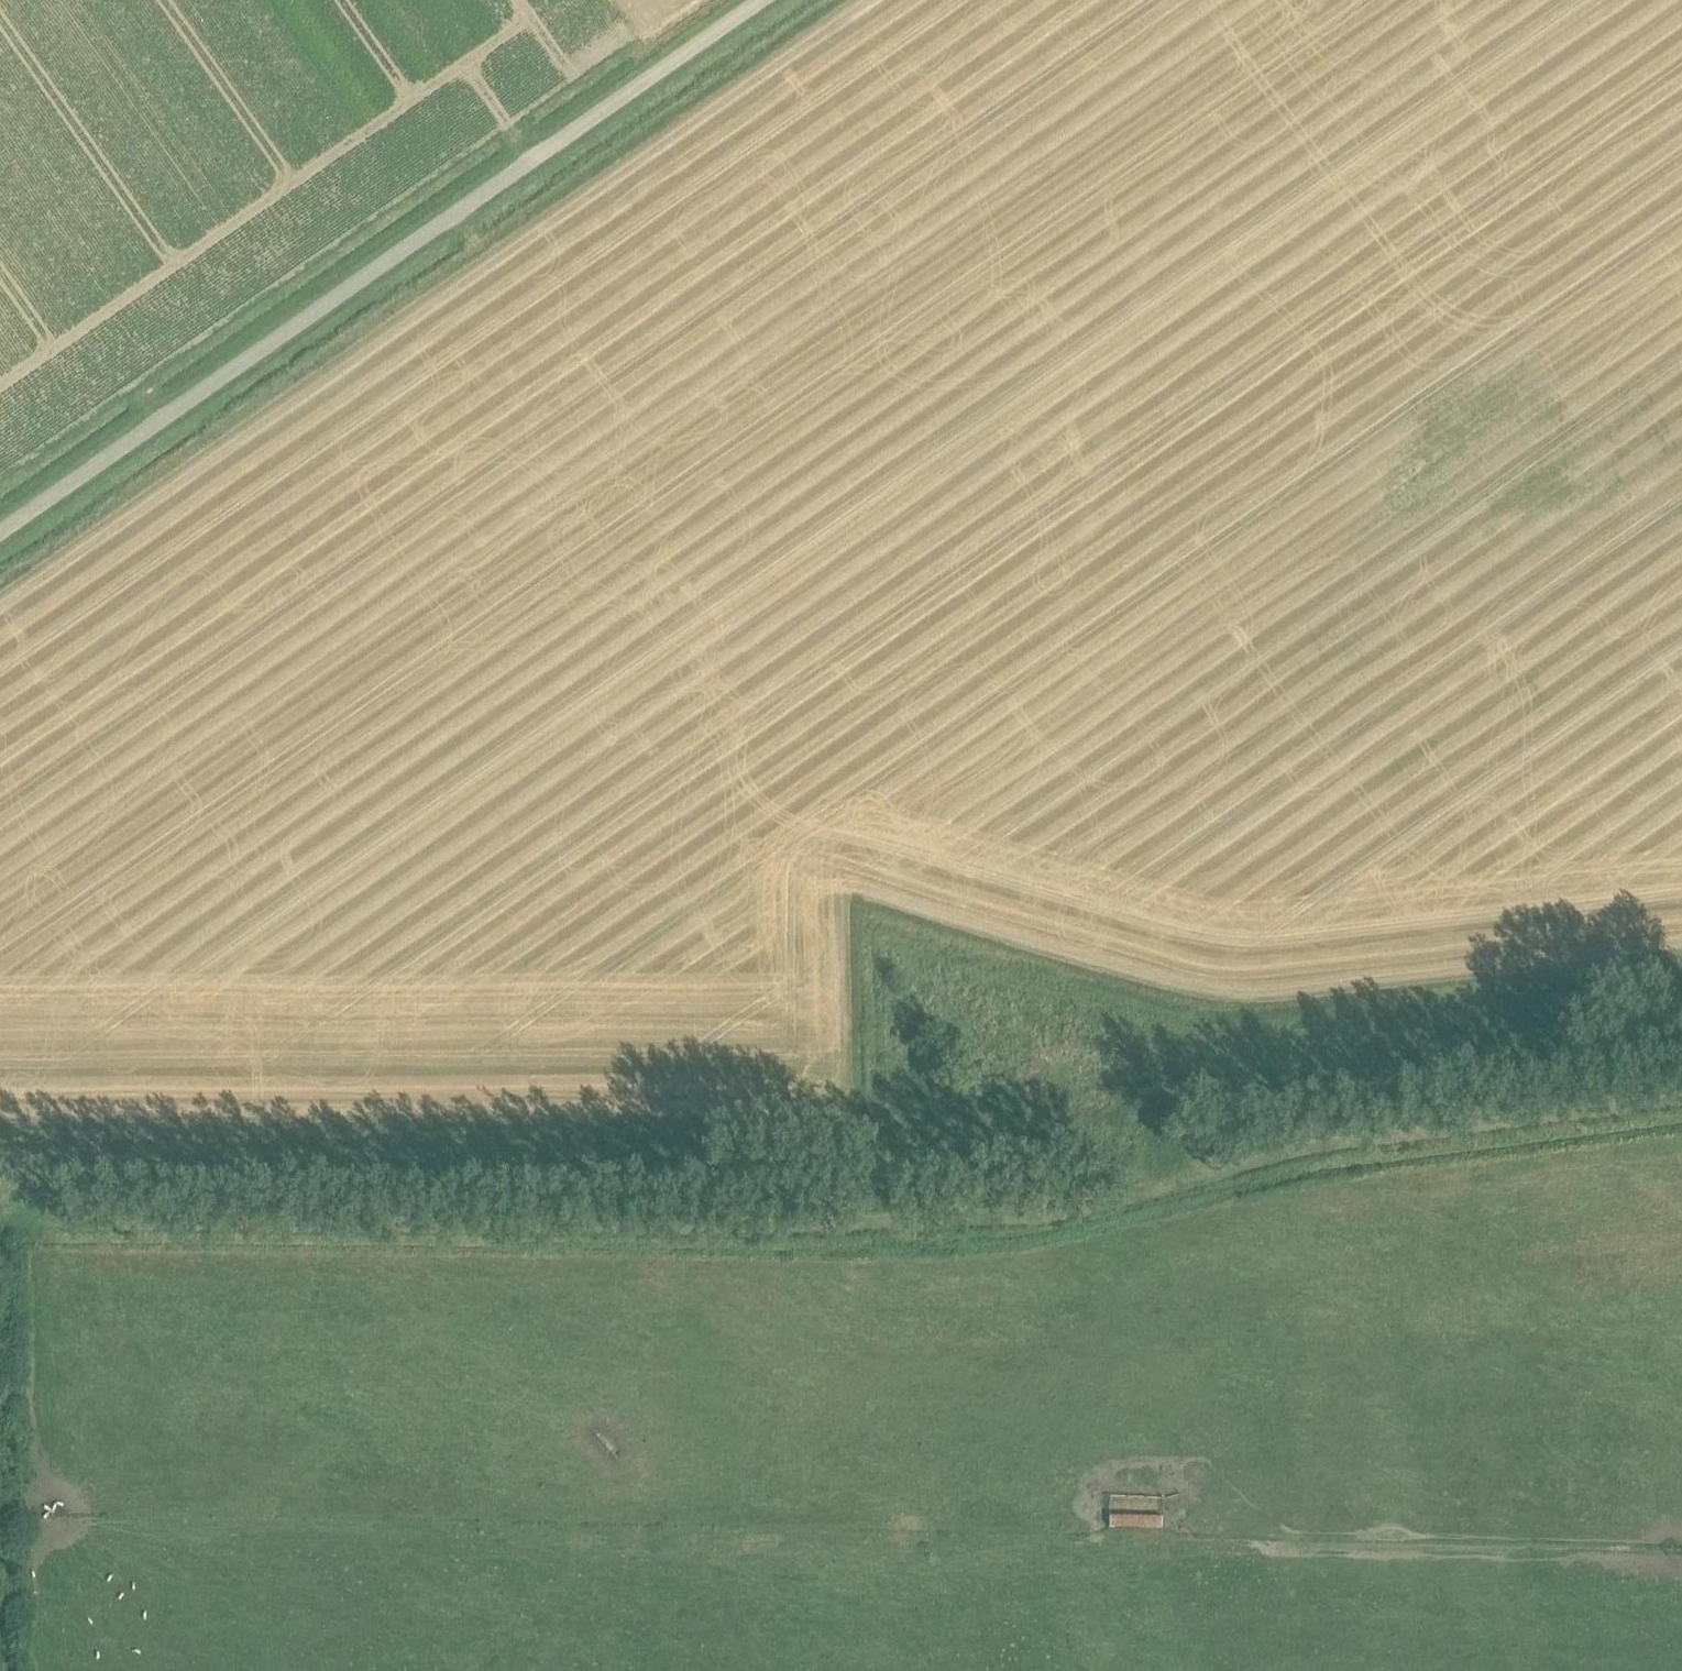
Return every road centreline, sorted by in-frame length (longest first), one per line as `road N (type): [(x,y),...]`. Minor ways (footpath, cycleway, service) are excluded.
road 1 (unclassified): [(0,533),(763,0)]

